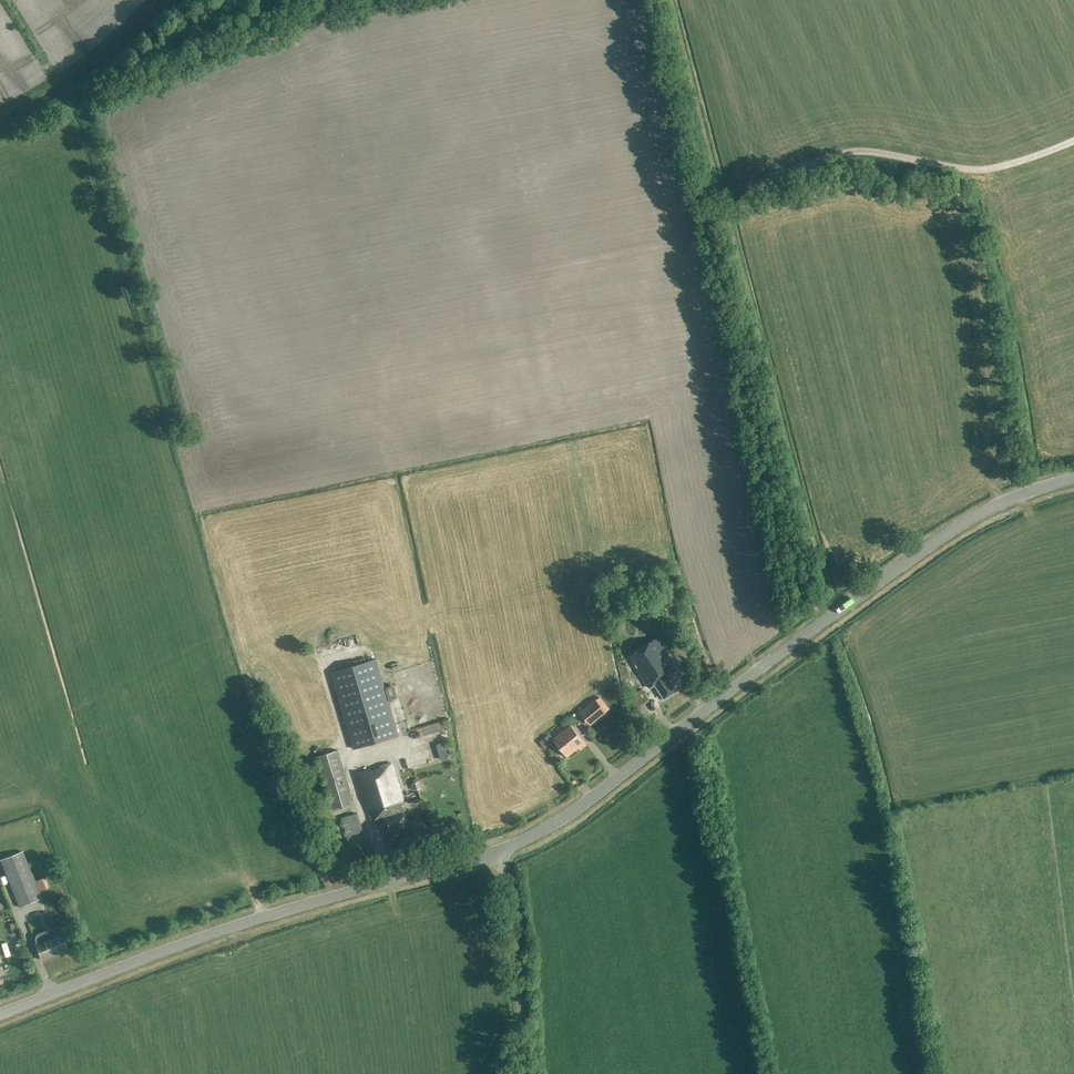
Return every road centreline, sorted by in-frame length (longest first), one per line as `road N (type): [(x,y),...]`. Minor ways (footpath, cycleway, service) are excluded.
road 1 (tertiary): [(497,850),(572,811),(964,523),(1073,478)]
road 2 (track): [(825,620),(816,604),(822,577),(670,0)]
road 3 (tertiary): [(0,1014),(249,921),(497,850)]
road 4 (track): [(186,458),(76,95)]
road 5 (track): [(333,897),(241,653)]
road 6 (unclassified): [(523,1073),(497,850)]
road 7 (track): [(183,0),(76,95)]

